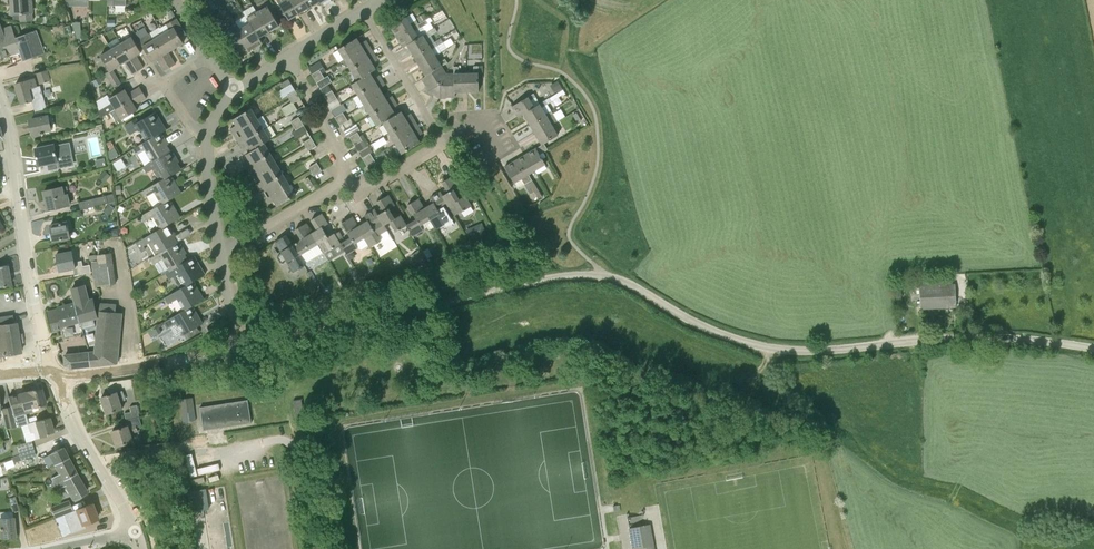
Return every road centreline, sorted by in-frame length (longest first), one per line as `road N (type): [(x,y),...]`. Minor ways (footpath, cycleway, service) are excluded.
road 1 (unclassified): [(1093,350),(980,337),(768,348),(709,329),(624,282),(589,275),(294,336)]
road 2 (track): [(565,74),(591,103),(598,143),(569,239),(603,276)]
road 3 (residential): [(13,154),(35,305),(55,373)]
road 4 (residential): [(239,349),(79,376),(55,373)]
road 5 (residential): [(135,531),(55,373)]
road 6 (residential): [(442,142),(364,11)]
road 7 (residential): [(222,253),(354,178)]
road 8 (residential): [(354,178),(288,56)]
road 9 (residential): [(222,253),(209,134)]

